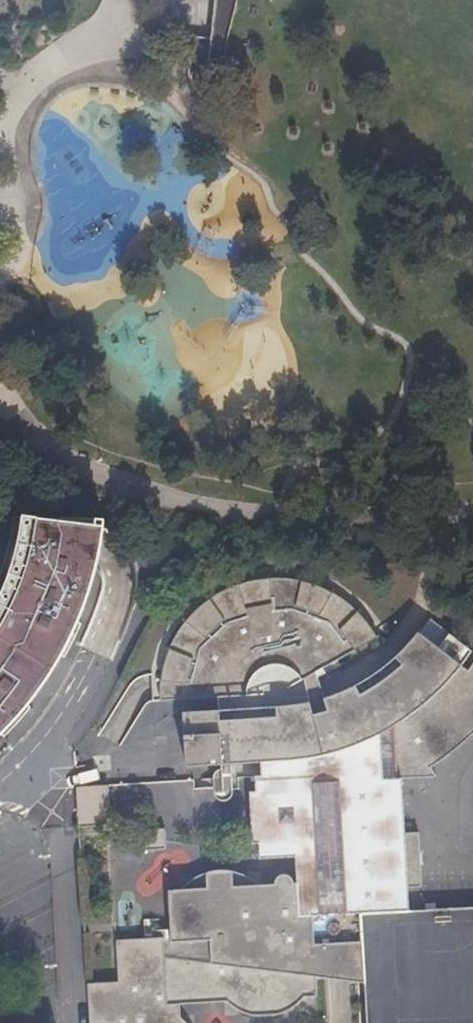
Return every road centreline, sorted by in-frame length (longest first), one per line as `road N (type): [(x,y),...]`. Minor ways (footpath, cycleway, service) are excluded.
road 1 (unclassified): [(96,657),(33,762),(0,784)]

